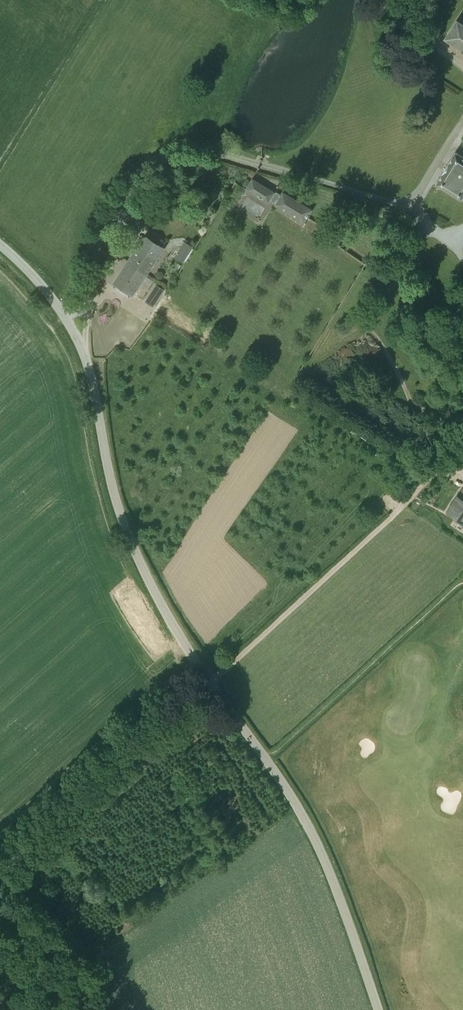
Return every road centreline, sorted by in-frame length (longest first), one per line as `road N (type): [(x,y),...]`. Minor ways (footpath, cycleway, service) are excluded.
road 1 (tertiary): [(380,1009),(304,816),(149,579),(117,503),(90,370)]
road 2 (track): [(0,872),(400,508)]
road 3 (unclassified): [(410,204),(203,148),(168,152),(147,163),(118,202),(91,269),(86,308)]

